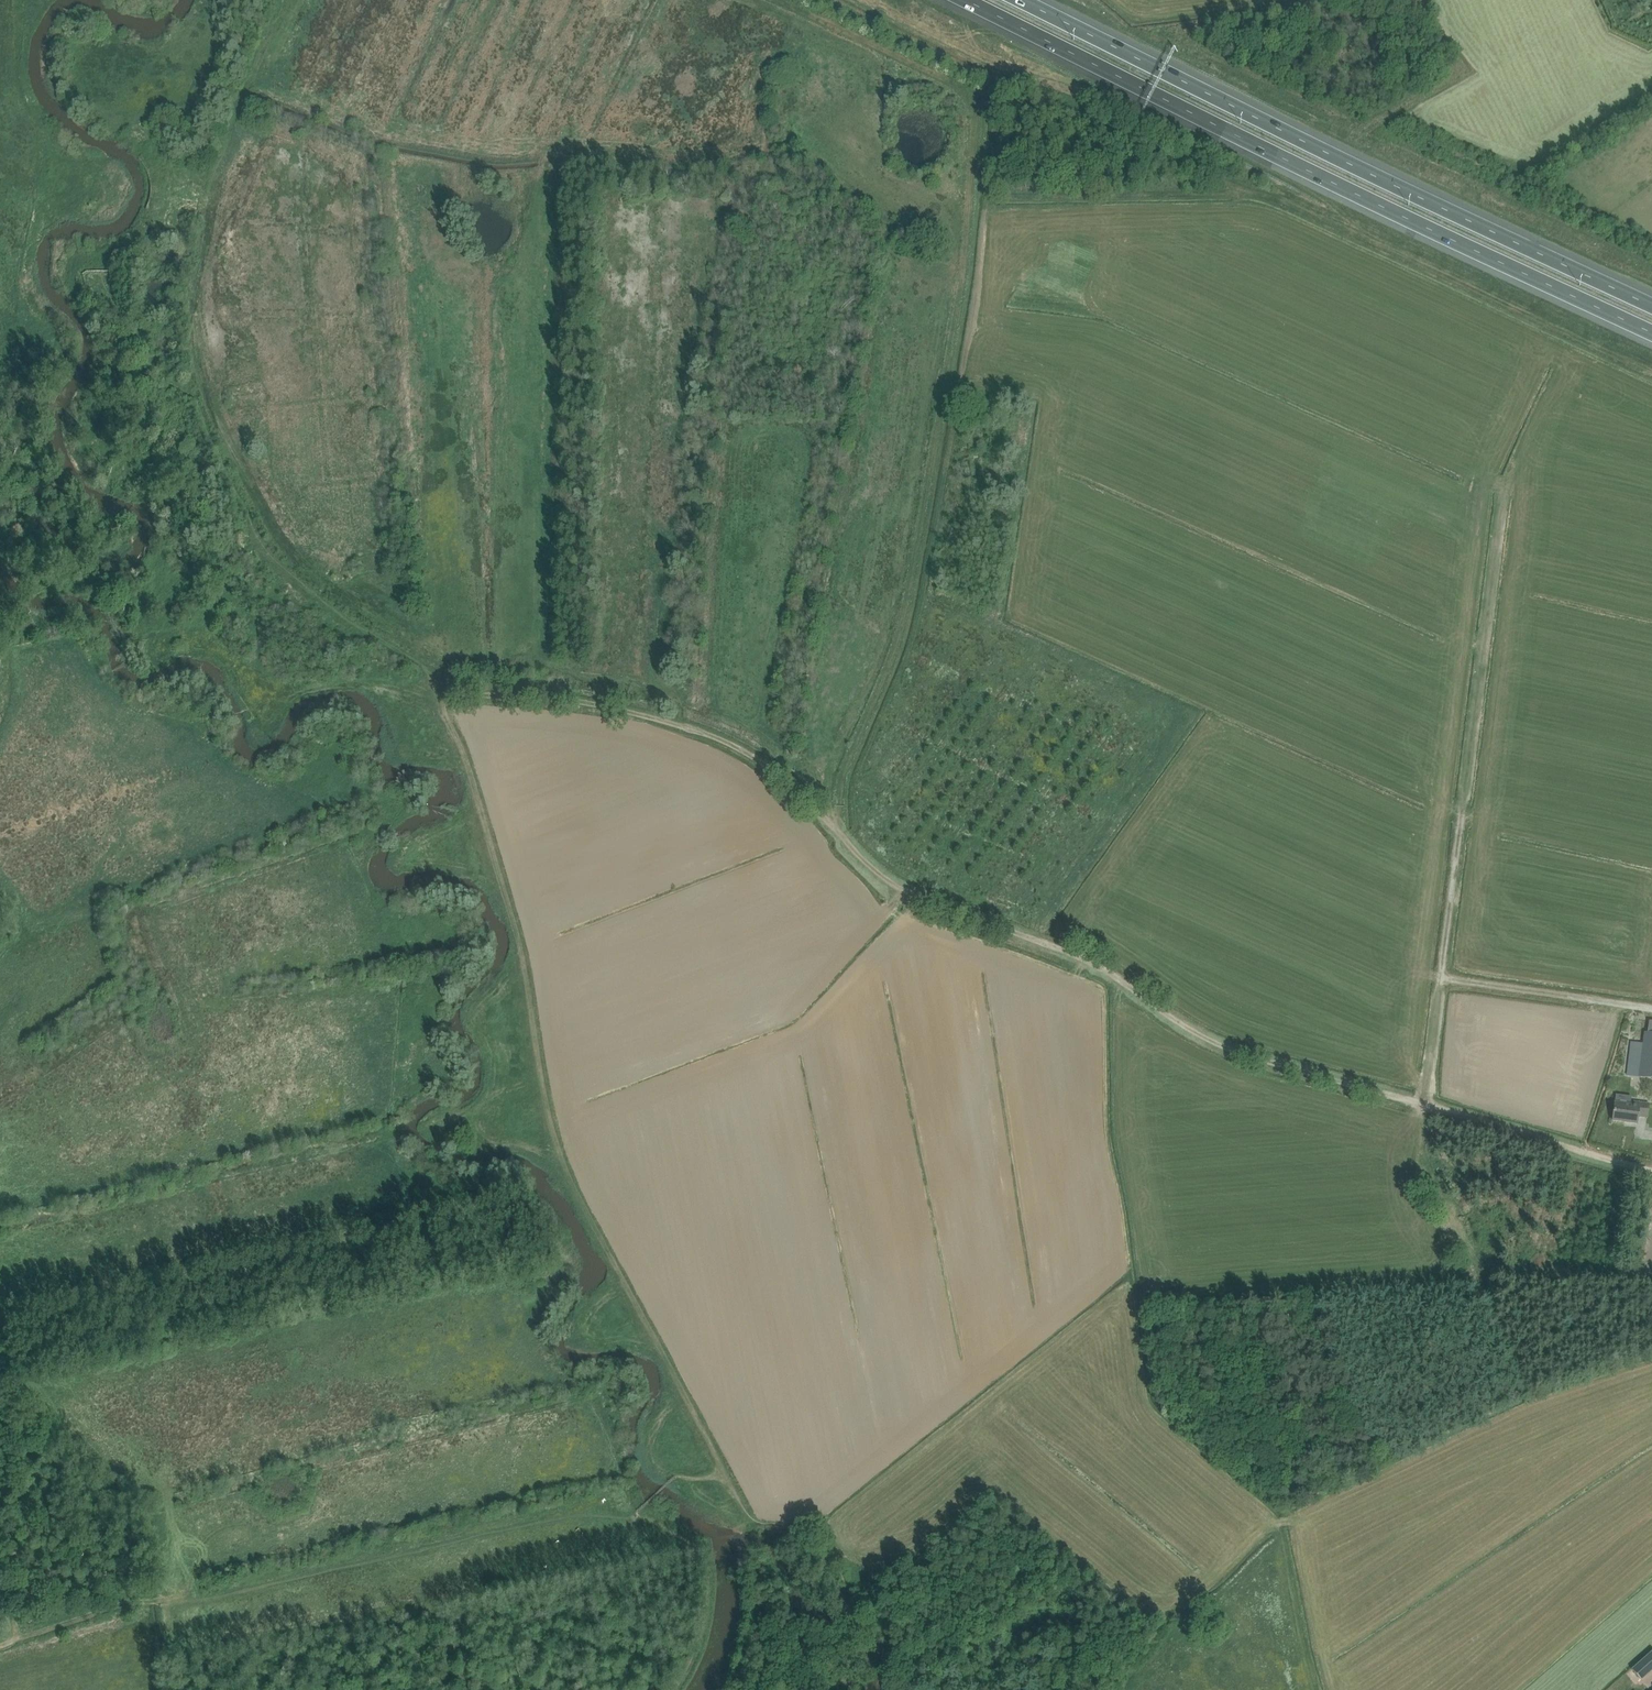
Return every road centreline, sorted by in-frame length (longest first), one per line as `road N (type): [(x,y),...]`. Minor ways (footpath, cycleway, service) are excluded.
road 1 (track): [(1651,1171),(1259,1058),(1086,958),(912,894),(756,757),(708,734),(556,701),(441,695)]
road 2 (motorway): [(966,0),(1651,327)]
road 3 (motorway): [(1651,299),(1032,0)]

